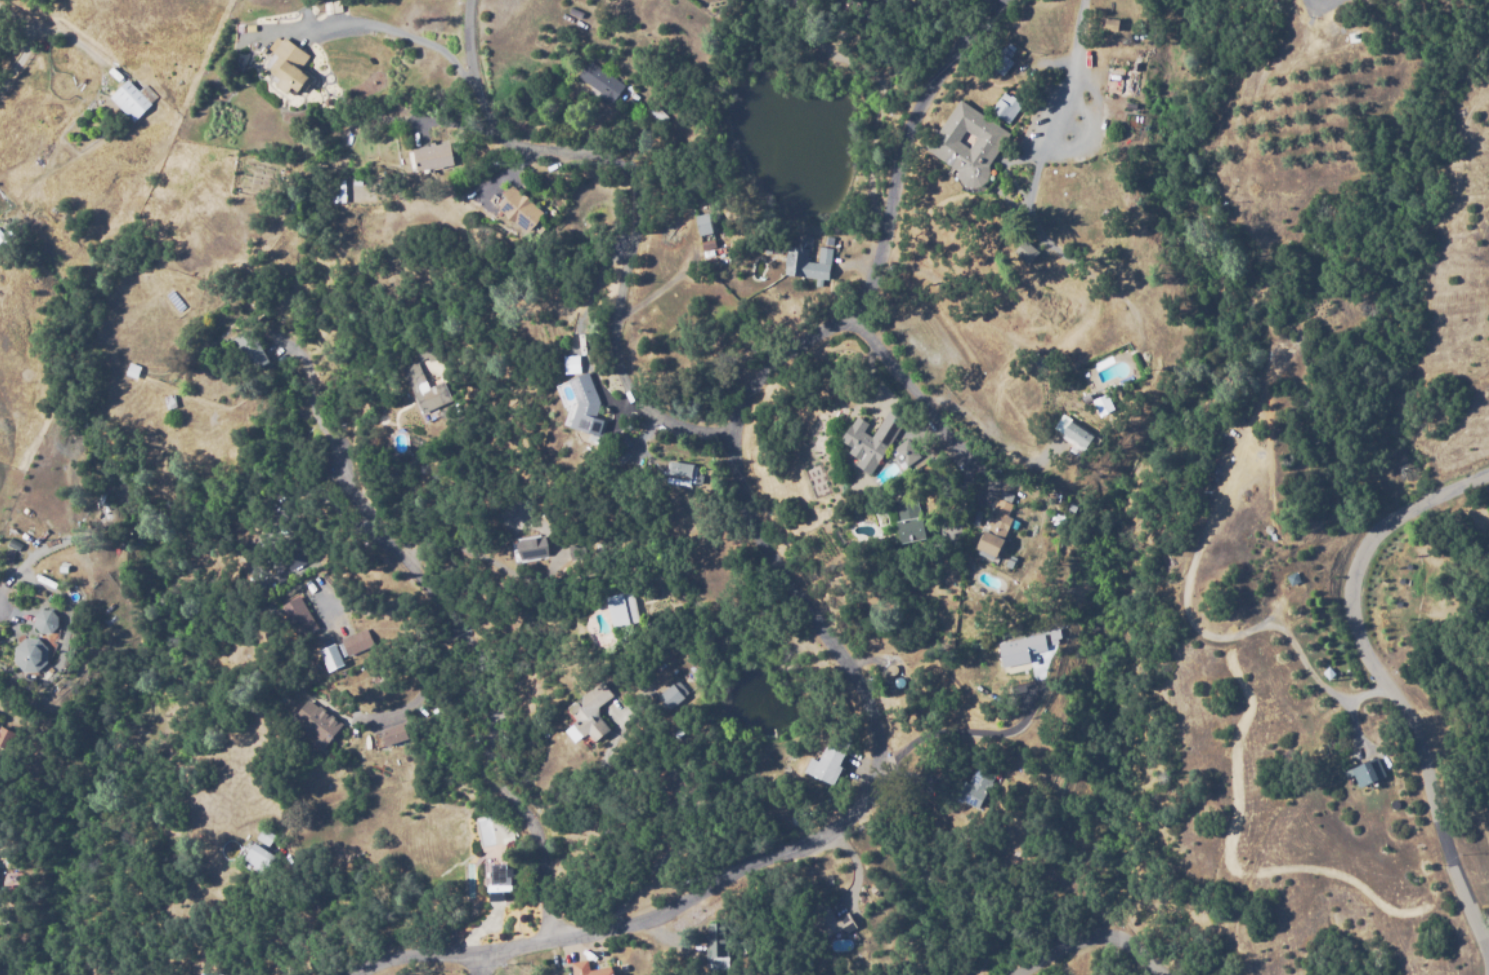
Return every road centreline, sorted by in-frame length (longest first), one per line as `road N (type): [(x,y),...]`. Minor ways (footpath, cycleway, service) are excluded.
road 1 (residential): [(360,974),(405,957),(537,942),(641,918),(831,830),(864,800),(876,769),(874,731),(834,650),(762,541),(726,456),(727,433),(767,374),(841,315),(863,285),(919,101),(999,0)]
road 2 (residential): [(727,433),(661,414),(624,375),(616,323),(633,199),(609,165),(504,135),(473,71),(469,0)]
road 3 (residential): [(1488,956),(1415,737),(1361,631),(1356,605),(1374,541),(1400,513),(1488,472)]
road 4 (residential): [(552,939),(540,847),(488,772),(492,686),(480,650),(364,506),(335,446)]
road 5 (residential): [(848,306),(979,473)]
road 6 (residential): [(1016,974),(1094,942),(1166,974)]

